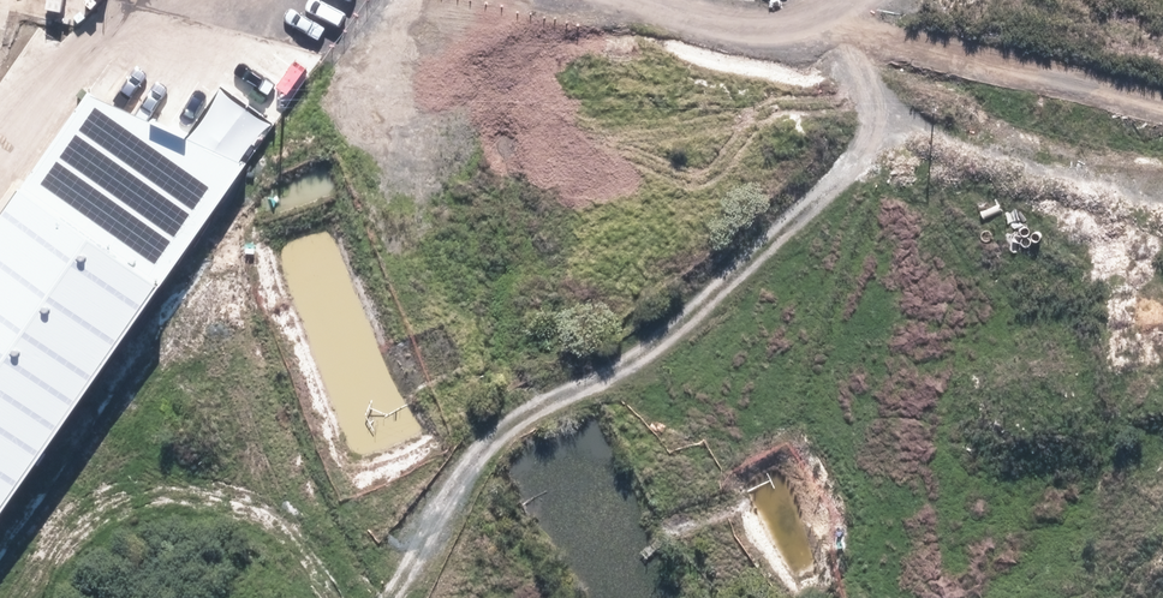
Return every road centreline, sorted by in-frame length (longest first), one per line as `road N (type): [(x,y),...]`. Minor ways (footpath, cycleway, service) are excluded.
road 1 (tertiary): [(841,0),(455,597)]
road 2 (track): [(1162,115),(683,0)]
road 3 (unknown): [(1162,207),(767,112)]
road 4 (track): [(198,0),(120,31),(50,82),(0,154)]

